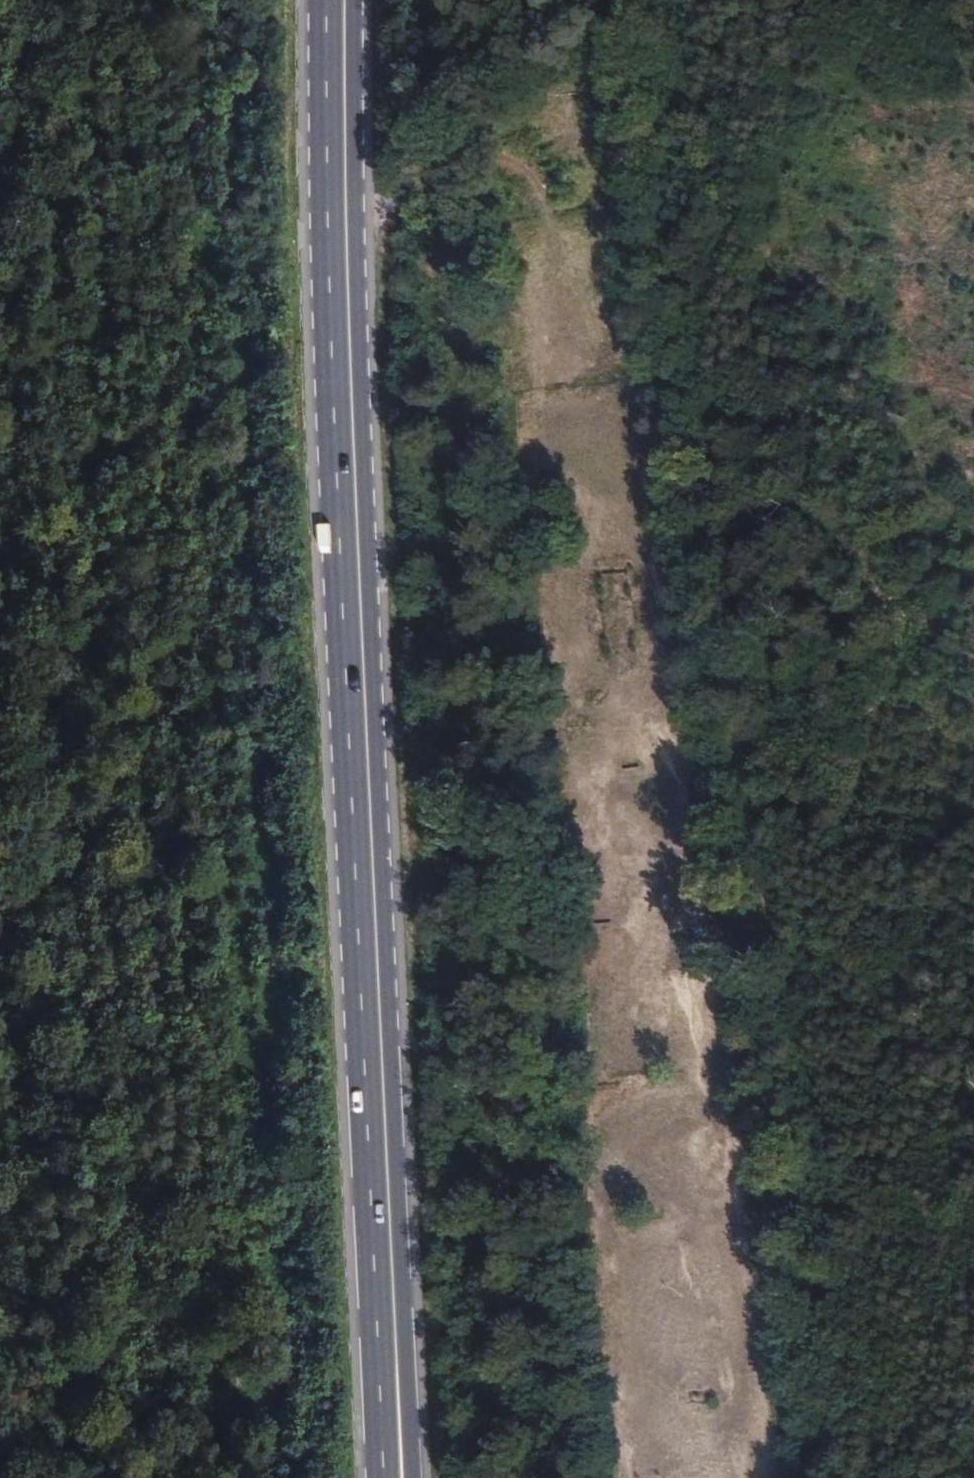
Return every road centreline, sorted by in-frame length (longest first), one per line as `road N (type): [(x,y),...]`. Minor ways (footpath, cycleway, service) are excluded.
road 1 (primary): [(401,1477),(354,508),(342,0)]
road 2 (track): [(347,270),(410,255),(692,0)]

